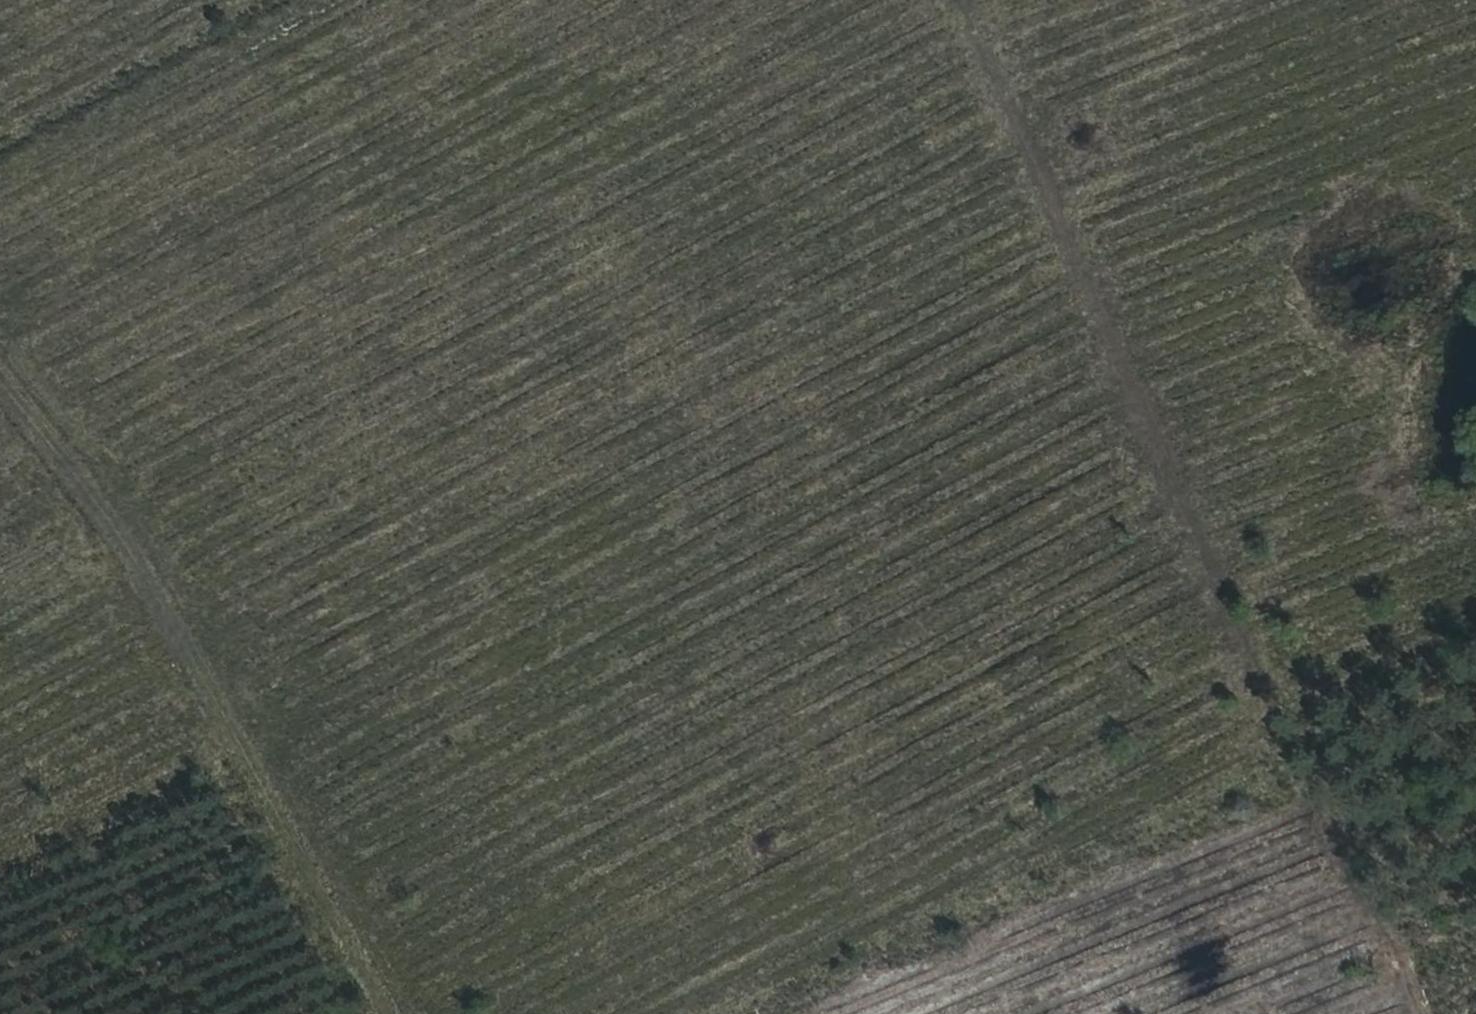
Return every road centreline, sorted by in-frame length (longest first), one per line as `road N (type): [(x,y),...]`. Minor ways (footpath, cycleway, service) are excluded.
road 1 (track): [(403,1013),(61,452),(0,380)]

